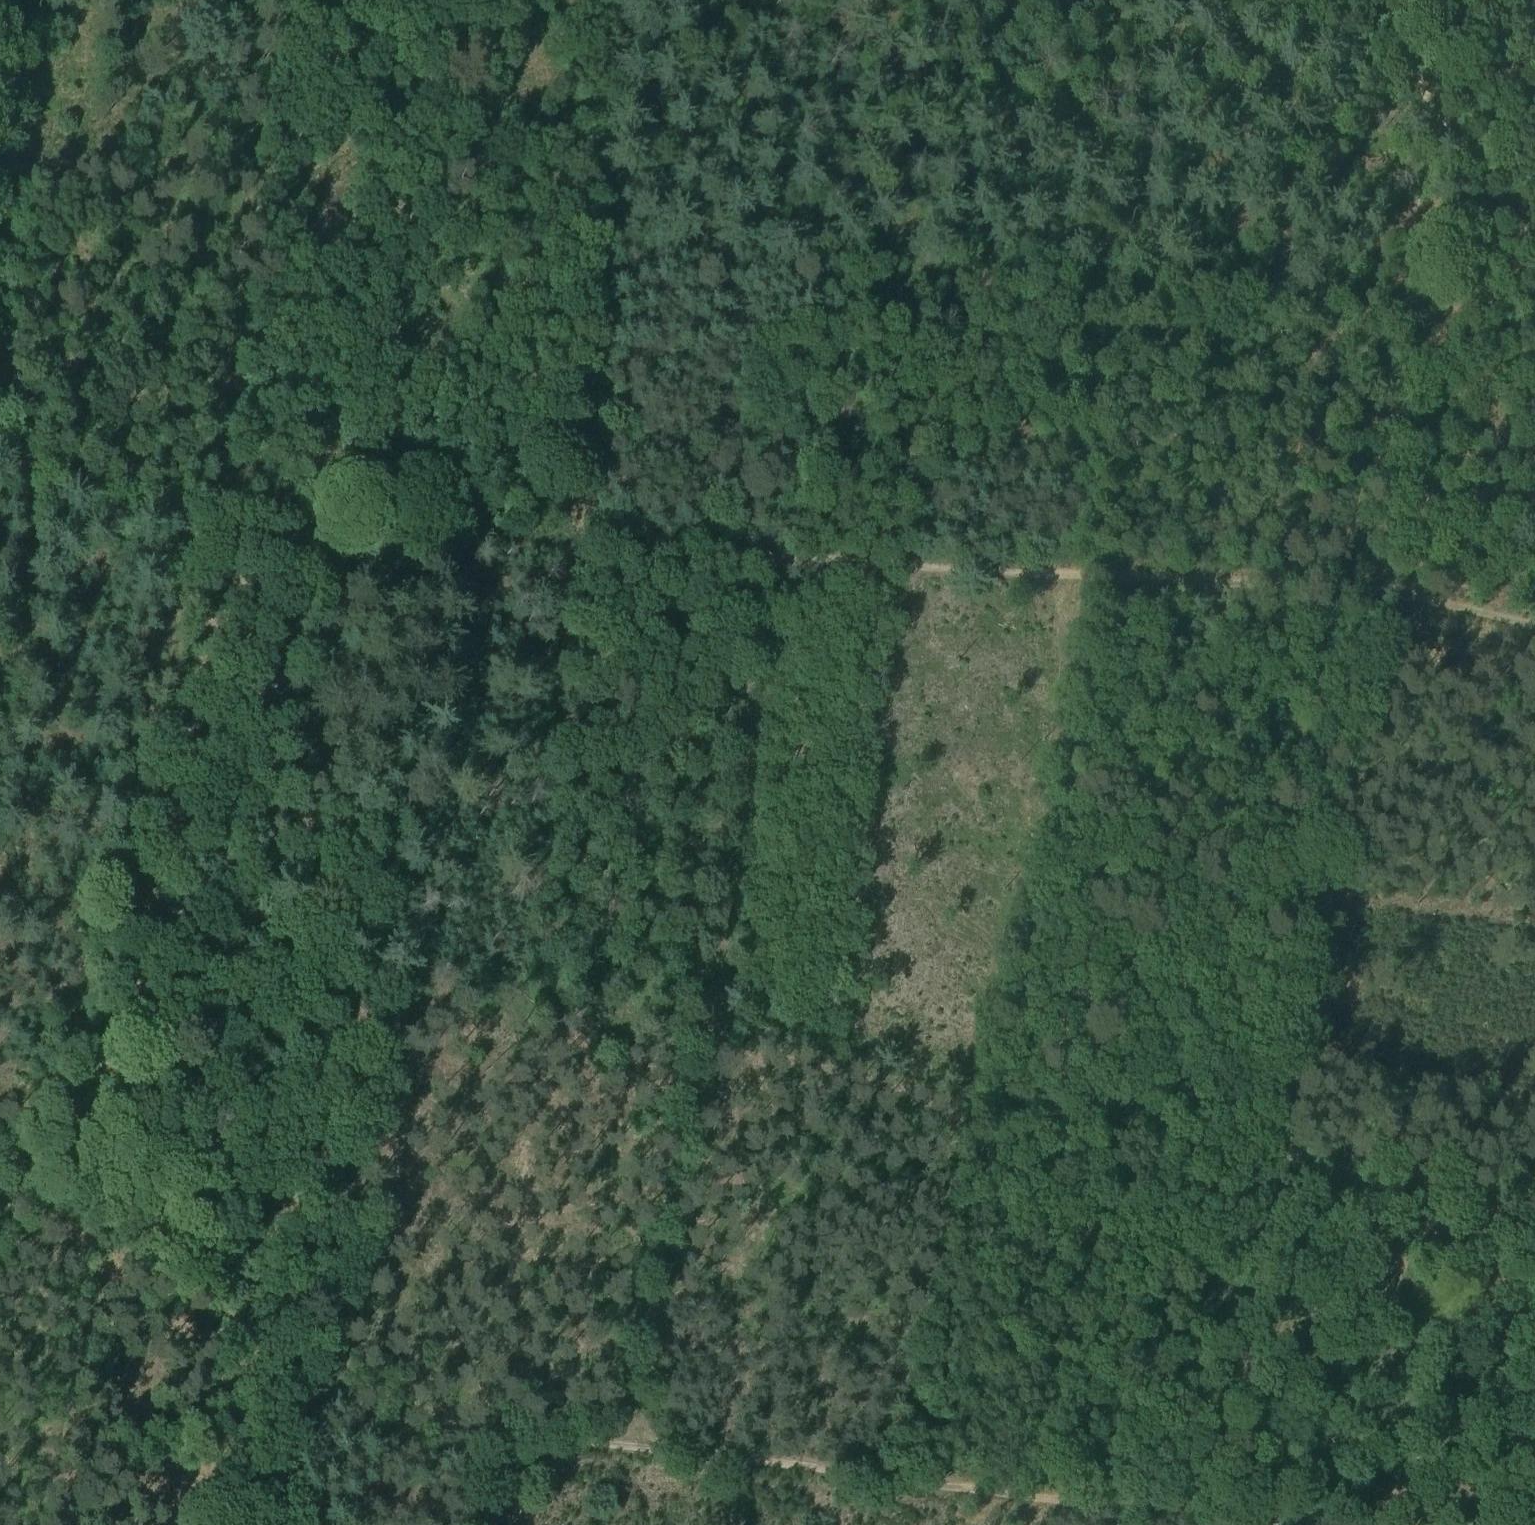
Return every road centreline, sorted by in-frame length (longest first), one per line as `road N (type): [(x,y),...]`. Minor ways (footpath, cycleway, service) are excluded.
road 1 (track): [(0,455),(240,518),(1323,587),(1534,626)]
road 2 (track): [(0,1161),(322,1378),(386,1411),(1296,1524)]
road 3 (track): [(1357,0),(1534,248)]

